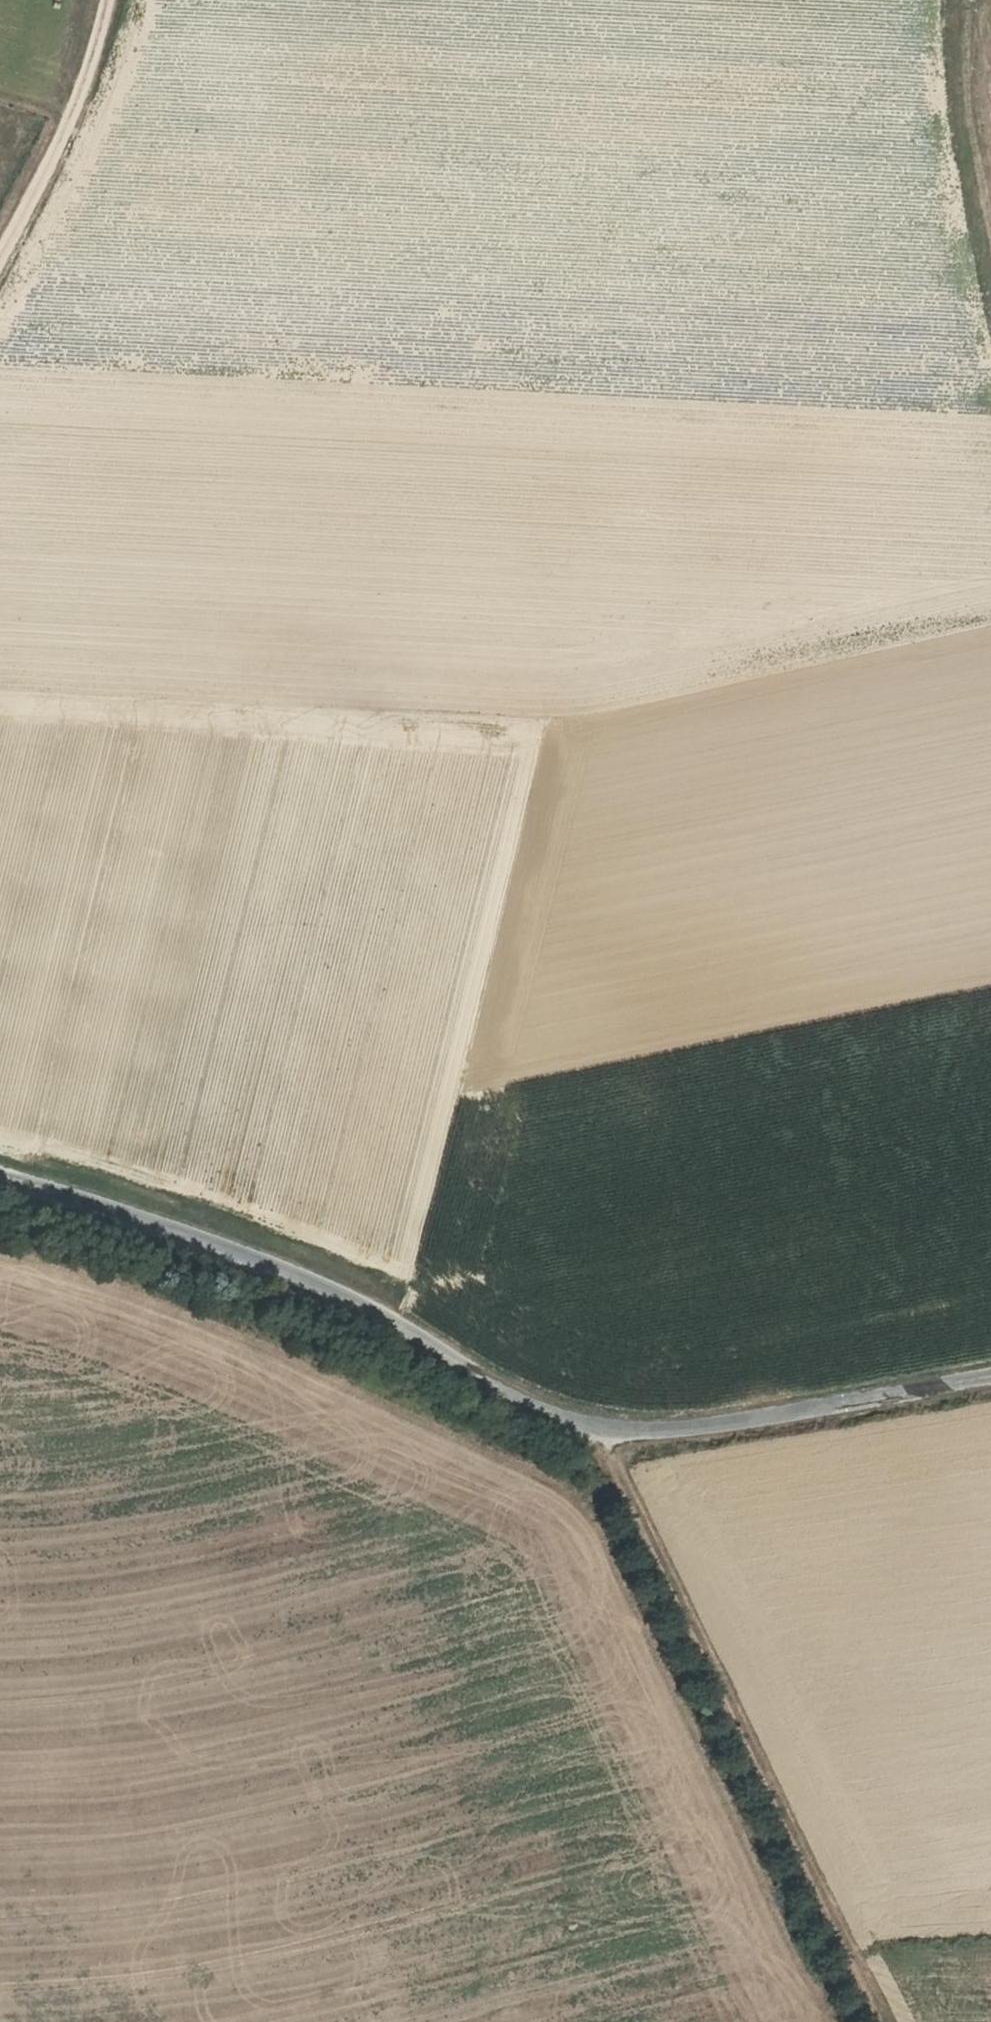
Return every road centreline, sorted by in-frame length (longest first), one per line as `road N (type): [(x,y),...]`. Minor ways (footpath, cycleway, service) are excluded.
road 1 (tertiary): [(990,1381),(714,1423),(595,1430),(491,1384),(410,1332),(345,1303),(216,1248),(0,1176)]
road 2 (track): [(0,249),(53,149),(107,0)]

